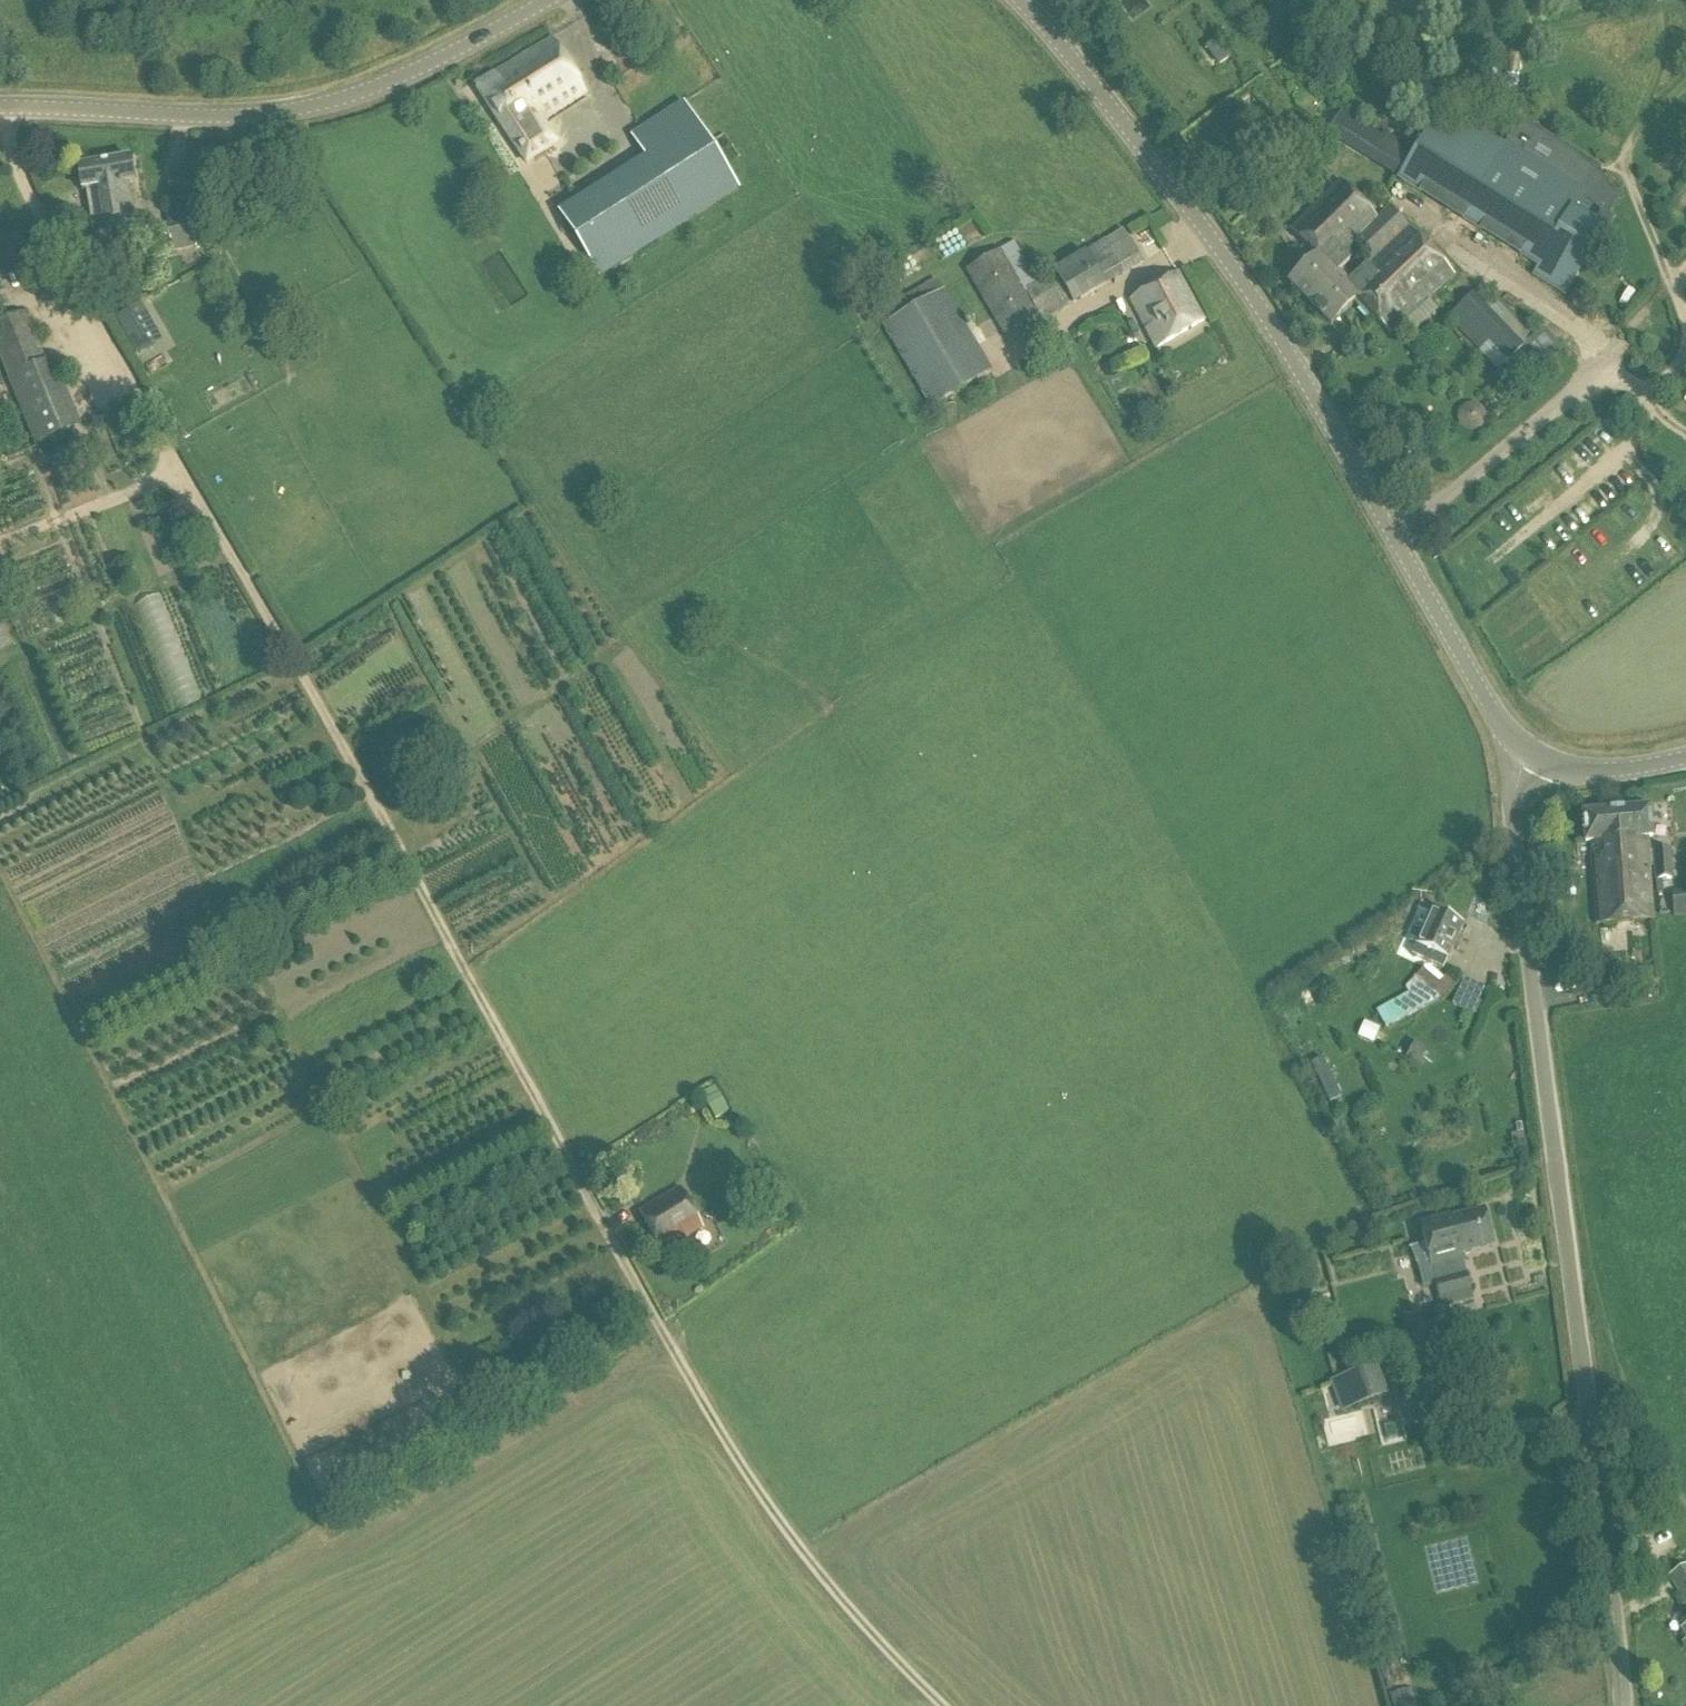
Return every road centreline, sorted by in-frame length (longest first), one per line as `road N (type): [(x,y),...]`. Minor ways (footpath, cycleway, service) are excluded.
road 1 (track): [(943,1705),(886,1654),(730,1450),(362,776),(232,557),(25,171),(6,110)]
road 2 (unclassified): [(1624,1705),(1520,847),(1518,808),(1531,754)]
road 3 (tertiary): [(1531,754),(1497,714),(1254,292),(1103,94),(1017,0)]
road 4 (tertiary): [(559,0),(414,76),(322,108),(207,117),(0,110)]
road 5 (tertiary): [(1685,760),(1614,774),(1572,771),(1531,754)]

